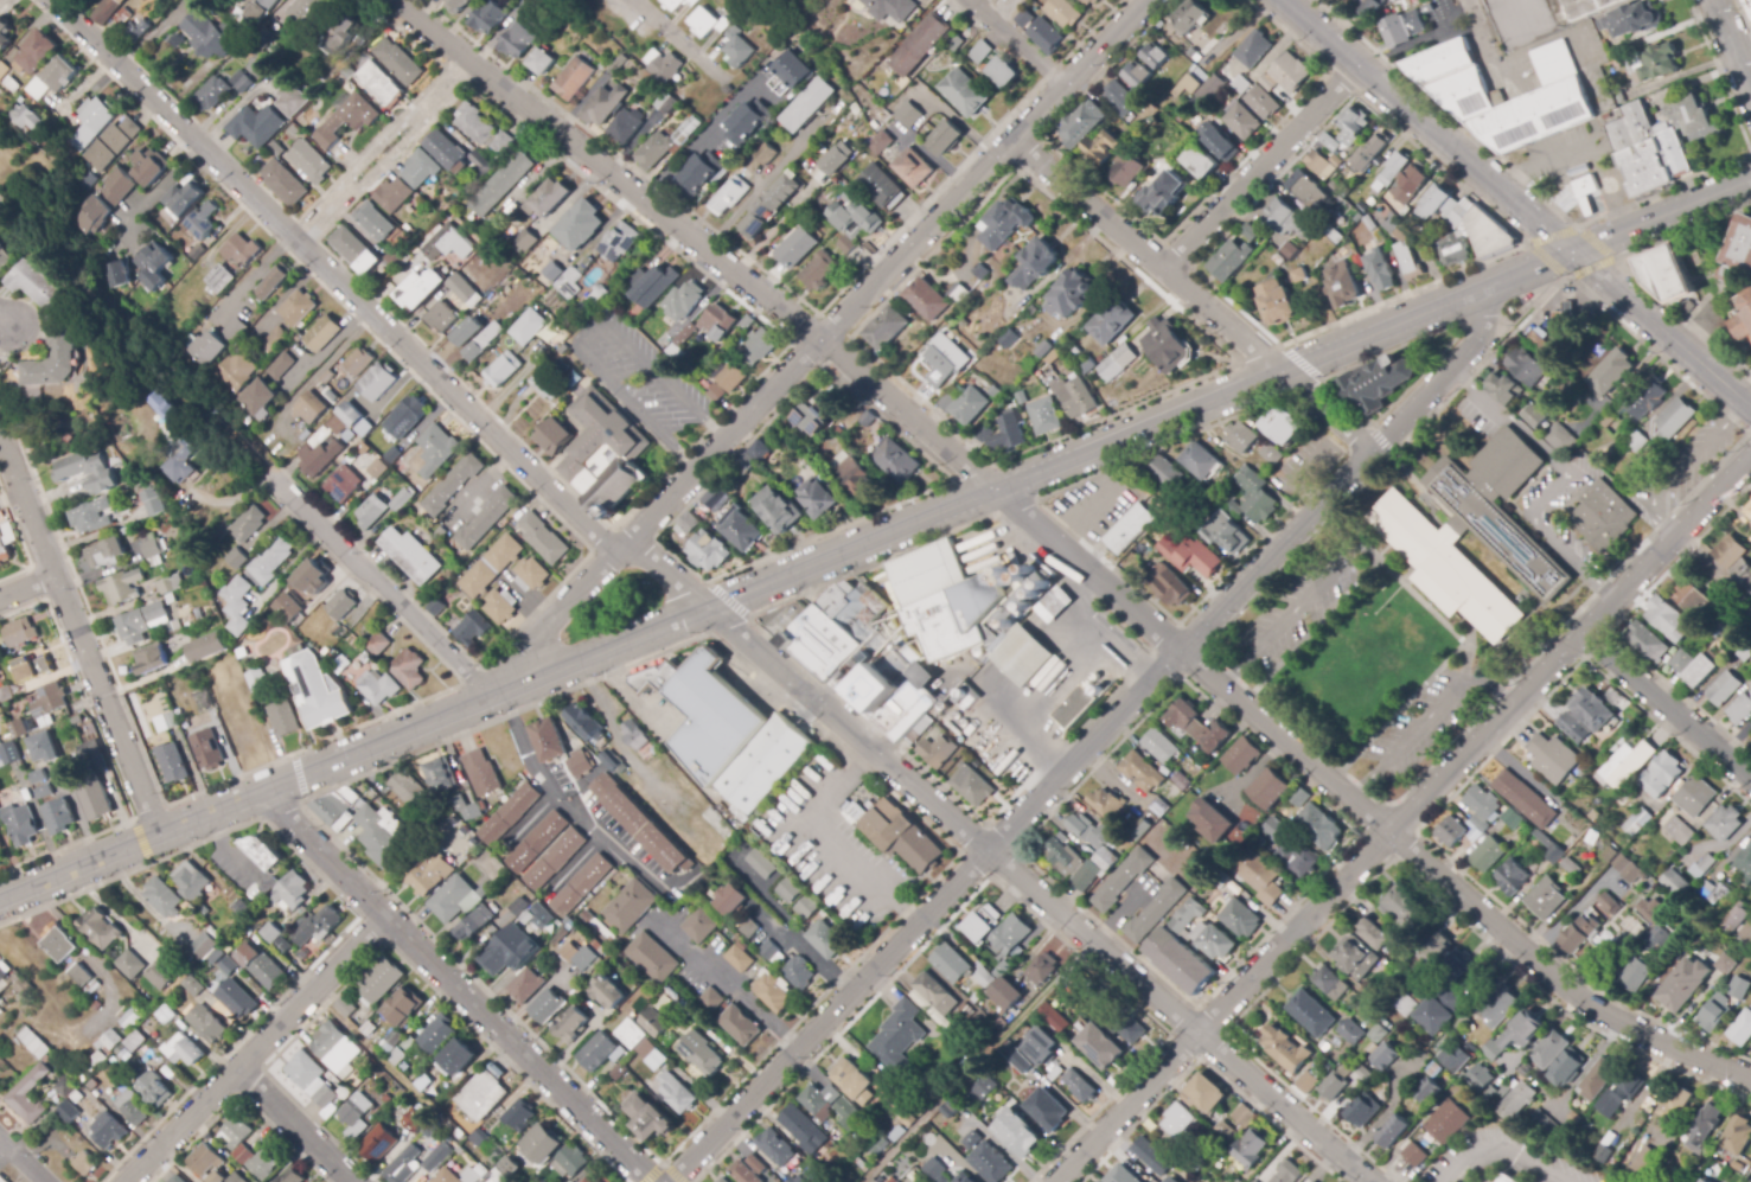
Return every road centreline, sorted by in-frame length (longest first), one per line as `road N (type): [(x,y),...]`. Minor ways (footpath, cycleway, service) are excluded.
road 1 (residential): [(398,0),(822,339),(1586,1003),(1750,1081)]
road 2 (tertiary): [(1593,242),(0,900)]
road 3 (residential): [(1478,290),(1481,330),(1451,369),(669,1181)]
road 4 (residential): [(1055,1181),(1750,455)]
road 5 (residential): [(620,548),(643,555),(731,625),(1365,1181)]
road 6 (residential): [(494,695),(630,537),(1146,0)]
road 7 (residential): [(56,0),(599,537),(620,548)]
road 8 (residential): [(264,790),(655,1181)]
road 9 (residential): [(1015,143),(1370,451)]
road 10 (residential): [(0,452),(36,515),(160,833)]
road 11 (residential): [(389,920),(129,1181)]
road 12 (tertiary): [(1280,0),(1553,236)]
road 13 (residential): [(275,480),(494,695)]
road 14 (residential): [(1168,274),(1355,66)]
road 15 (tertiary): [(1553,236),(1750,408)]
road 16 (residential): [(295,236),(469,62)]
road 17 (residential): [(1580,634),(1750,779)]
road 18 (tertiary): [(1750,179),(1593,242)]
road 19 (residential): [(237,1071),(353,1181)]
road 20 (residential): [(971,0),(1067,89)]

